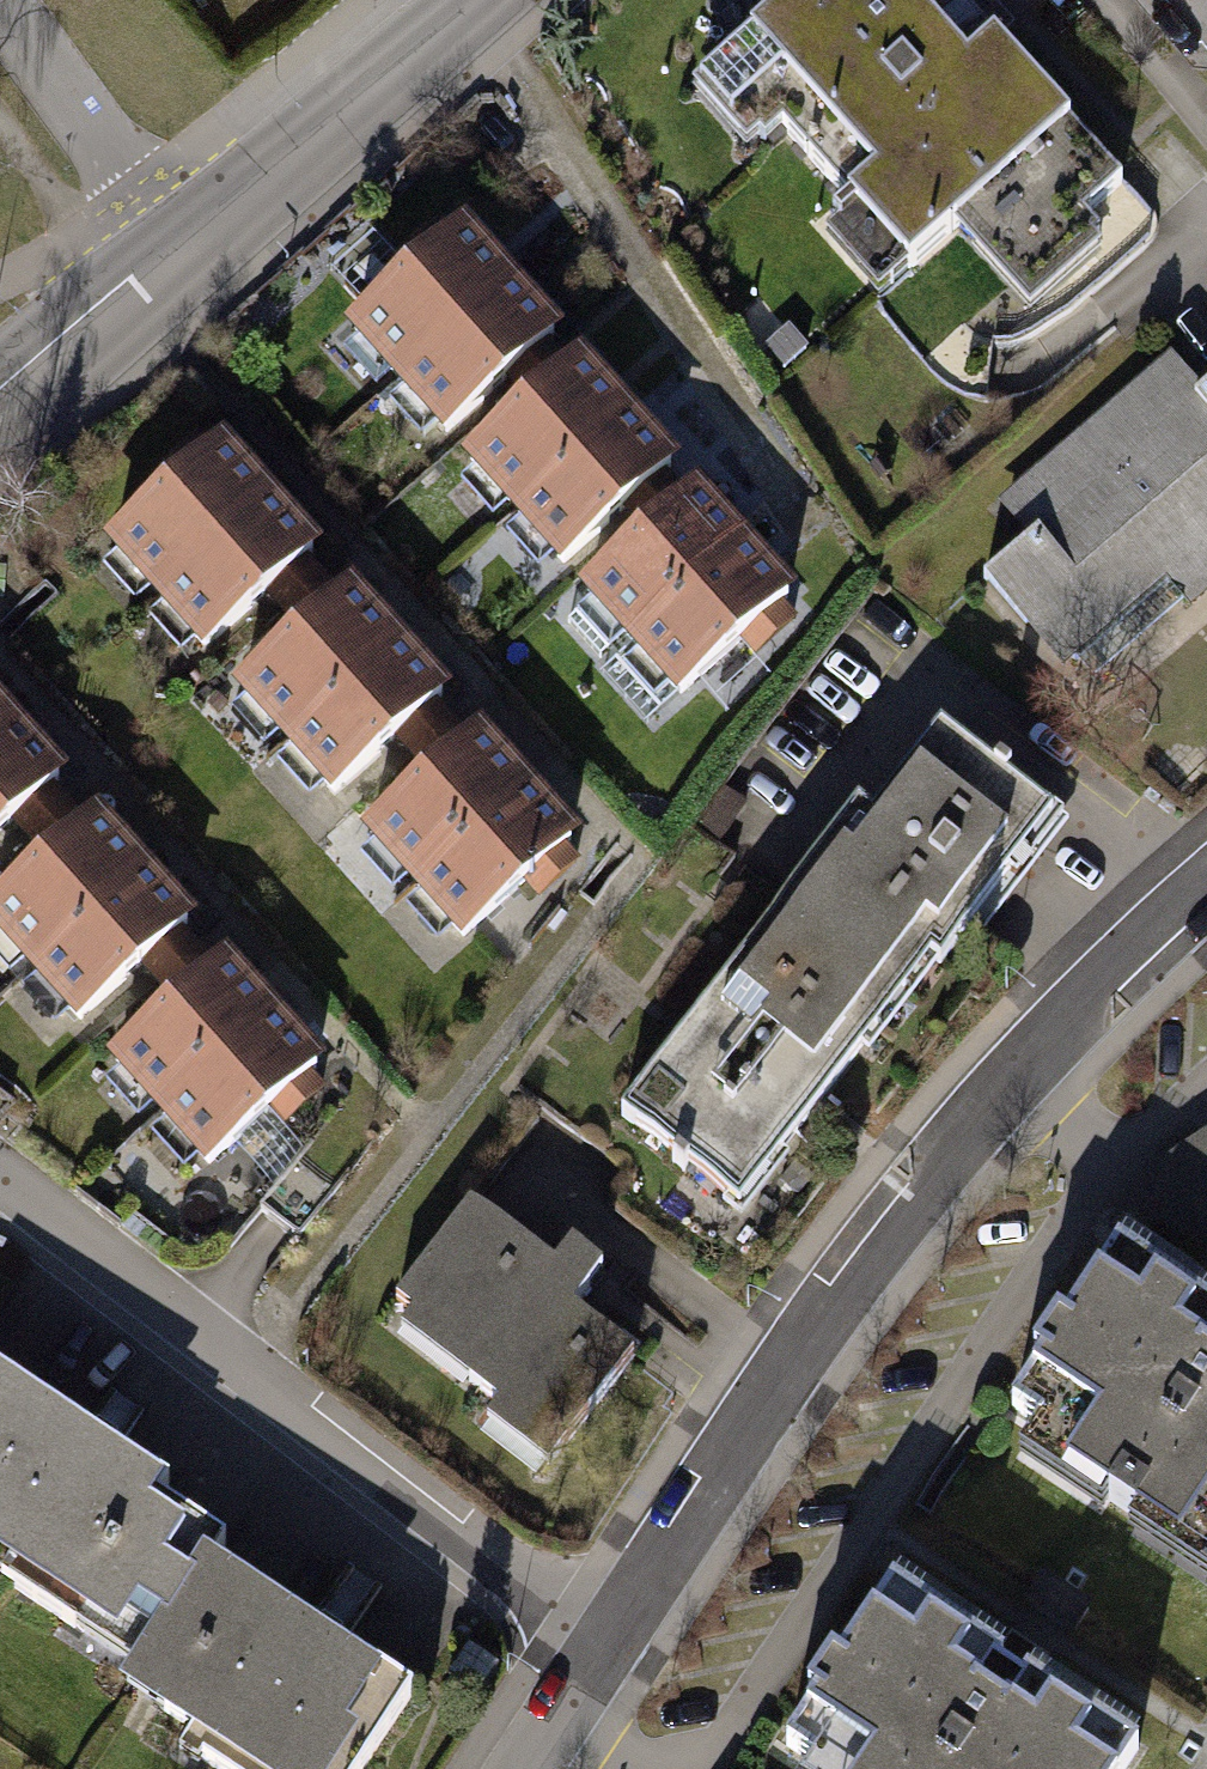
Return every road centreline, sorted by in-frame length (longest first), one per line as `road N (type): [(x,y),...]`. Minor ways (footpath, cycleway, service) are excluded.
road 1 (residential): [(1206,891),(1012,1082),(919,1190),(819,1320),(609,1638)]
road 2 (residential): [(0,1171),(486,1553),(609,1638)]
road 3 (tertiary): [(0,405),(469,0)]
road 4 (residential): [(609,1638),(526,1768)]

